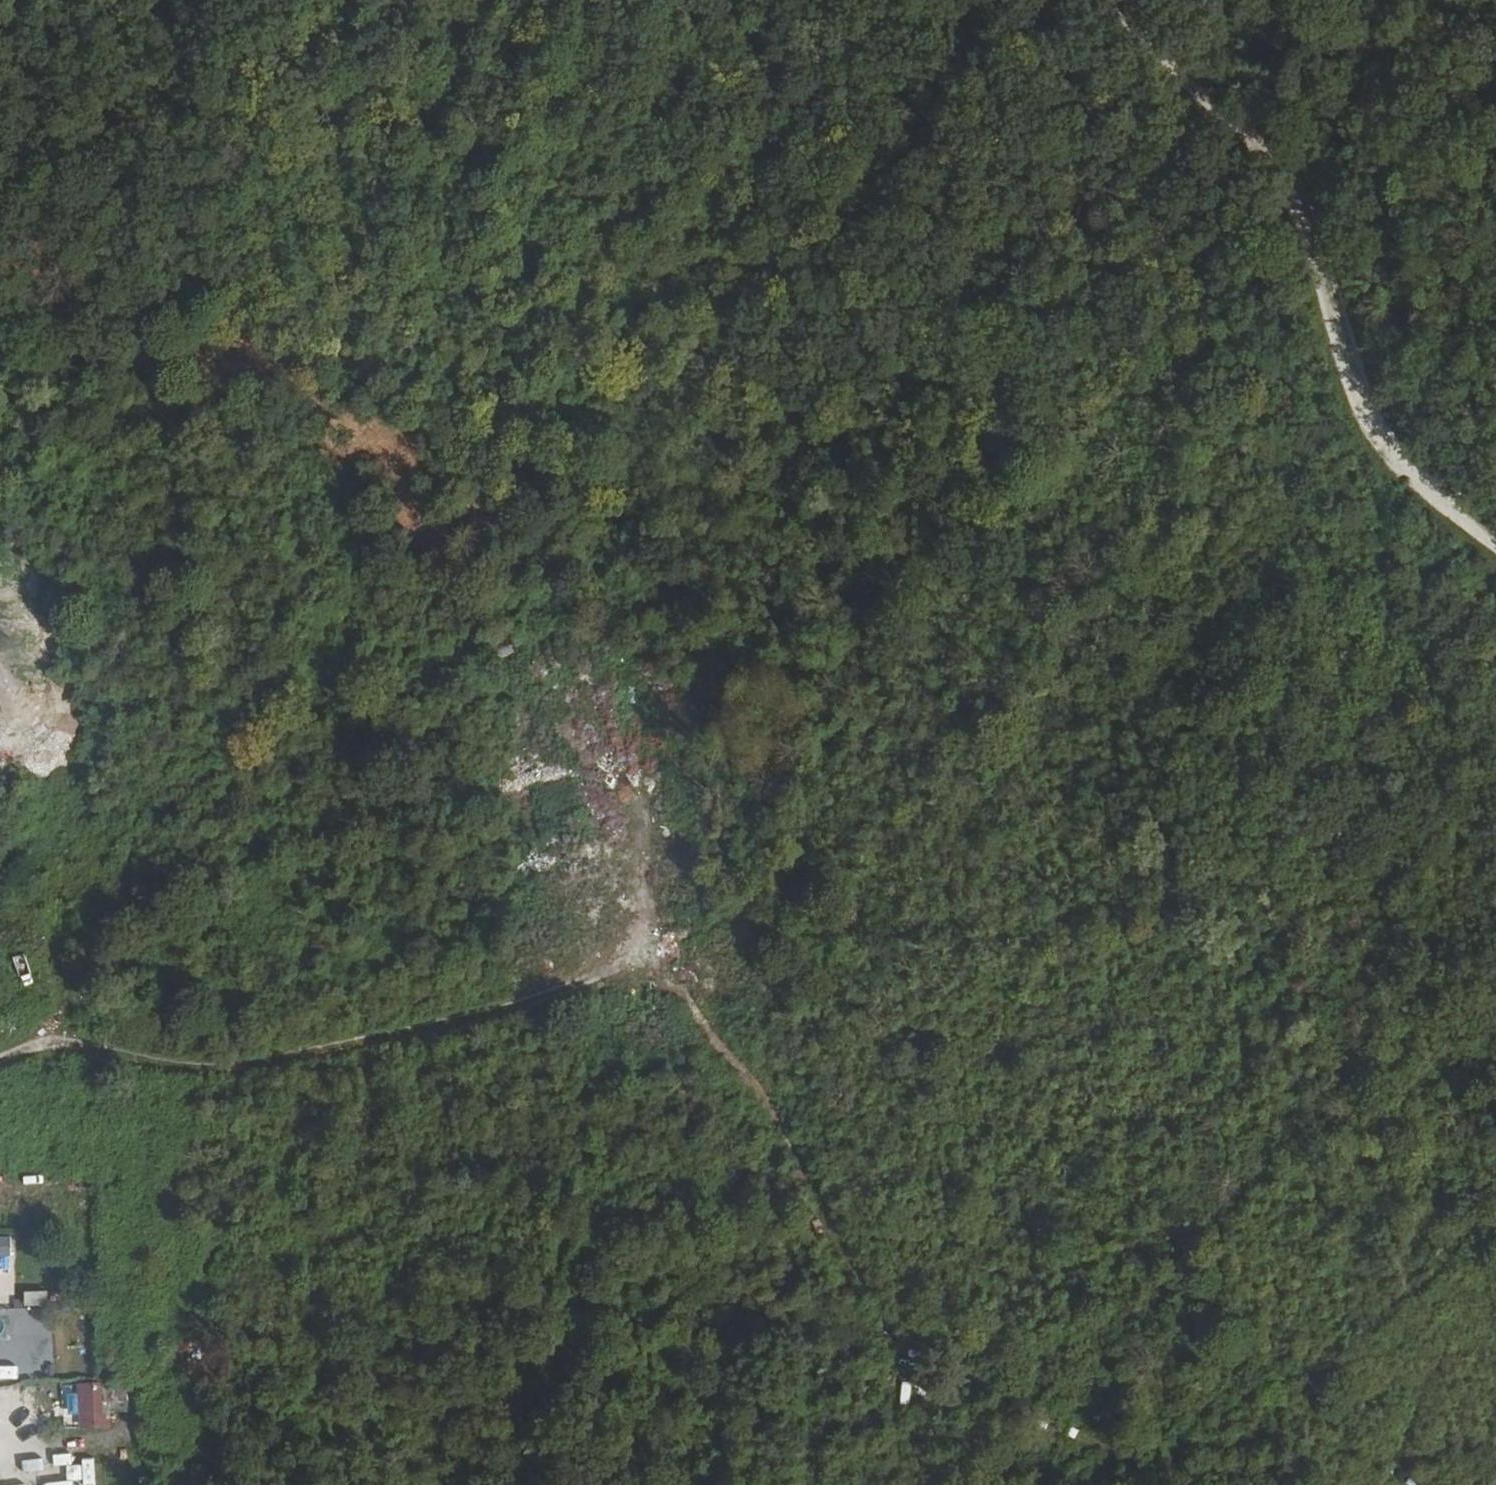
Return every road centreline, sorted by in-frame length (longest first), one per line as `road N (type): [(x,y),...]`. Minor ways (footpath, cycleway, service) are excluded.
road 1 (track): [(0,1053),(60,1037),(158,1067),(227,1065),(616,973),(646,946),(660,903),(649,814),(592,757)]
road 2 (track): [(761,1085),(728,1034),(677,989),(616,973)]

